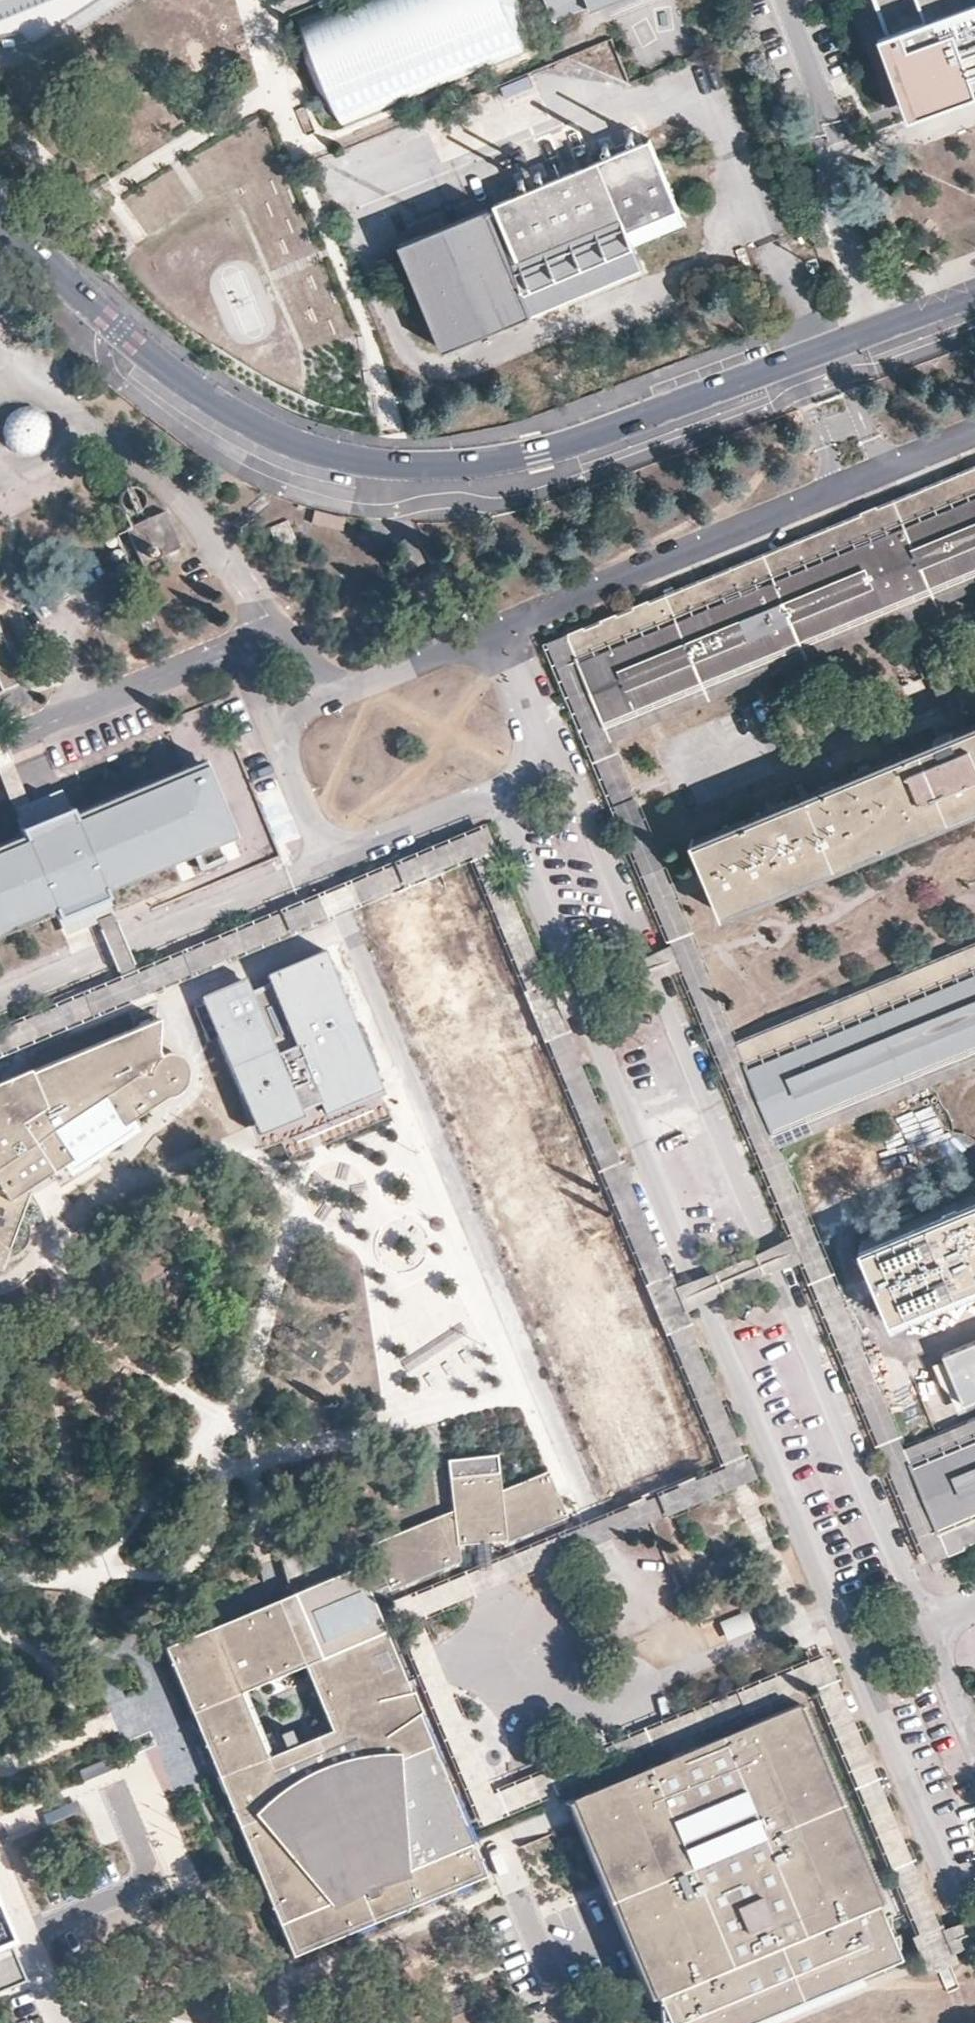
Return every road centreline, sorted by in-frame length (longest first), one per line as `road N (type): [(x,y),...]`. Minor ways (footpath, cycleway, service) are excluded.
road 1 (tertiary): [(974,292),(537,455),(471,467),(387,467),(283,440),(210,401),(132,344),(0,219)]

